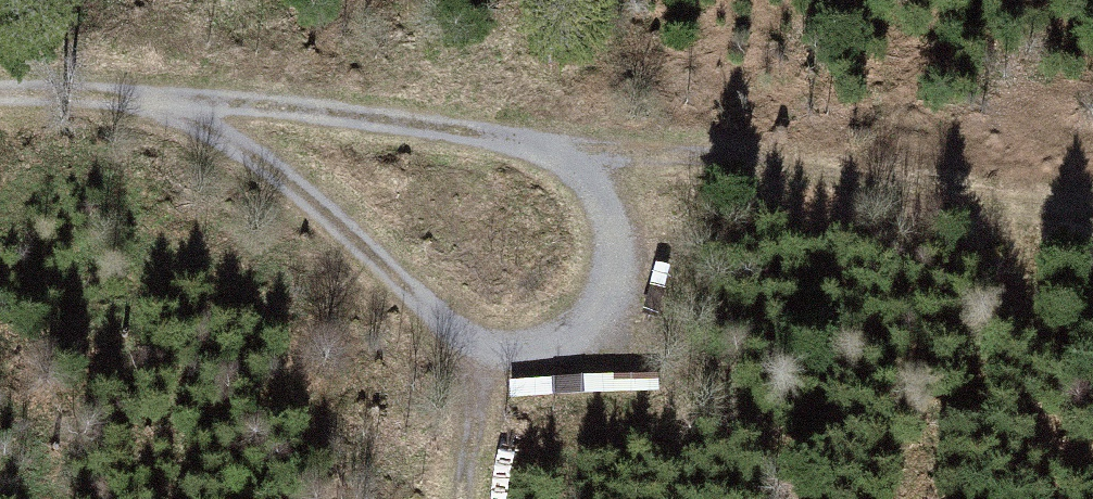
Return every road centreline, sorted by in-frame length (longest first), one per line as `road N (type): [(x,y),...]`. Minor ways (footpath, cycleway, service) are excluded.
road 1 (track): [(0,106),(197,101),(589,163),(1092,218)]
road 2 (track): [(486,359),(197,101)]
road 3 (track): [(486,359),(582,344),(621,294),(622,232),(589,163)]
road 4 (track): [(473,498),(486,359)]

